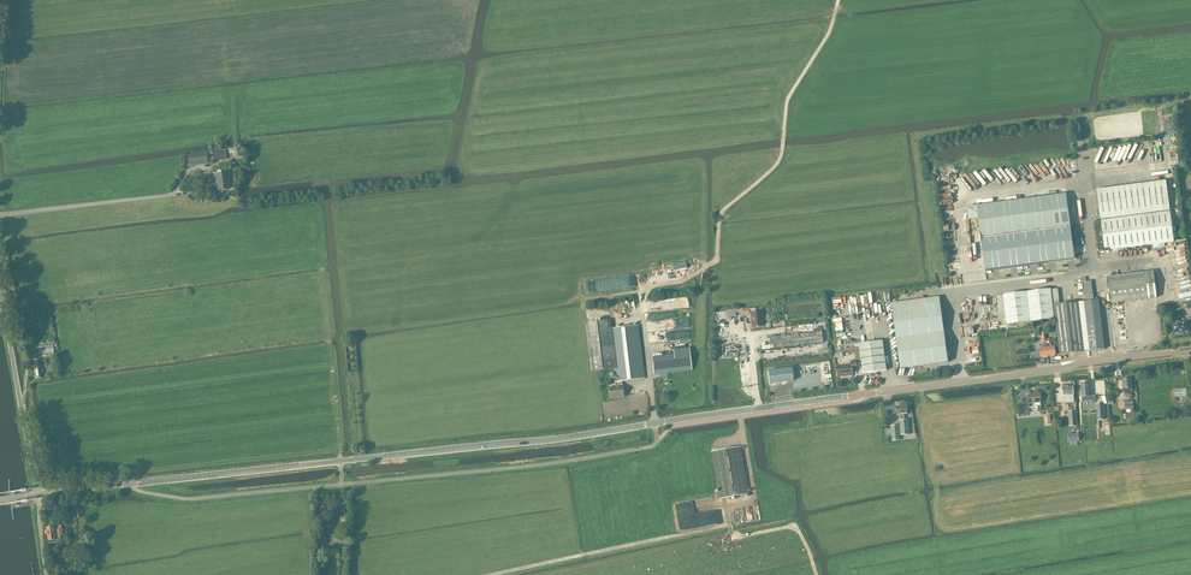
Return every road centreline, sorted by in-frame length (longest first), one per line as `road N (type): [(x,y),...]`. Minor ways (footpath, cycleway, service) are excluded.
road 1 (tertiary): [(39,495),(563,438),(1190,353)]
road 2 (track): [(643,302),(651,287),(686,279),(716,259),(719,216),(779,160),(788,96),(829,33),(838,0)]
road 3 (track): [(731,524),(488,574)]
road 4 (unclassified): [(39,495),(0,288)]
road 5 (track): [(754,501),(729,505),(735,537),(794,526),(816,574)]

